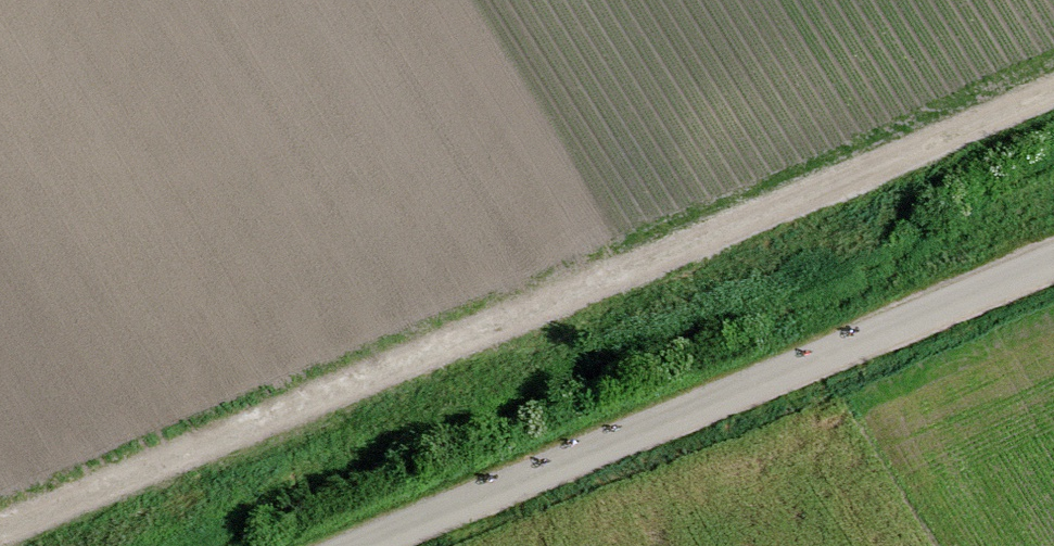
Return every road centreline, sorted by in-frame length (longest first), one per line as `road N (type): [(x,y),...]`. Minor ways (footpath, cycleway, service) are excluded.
road 1 (track): [(1053,92),(0,523)]
road 2 (unclassified): [(381,545),(1053,268)]

